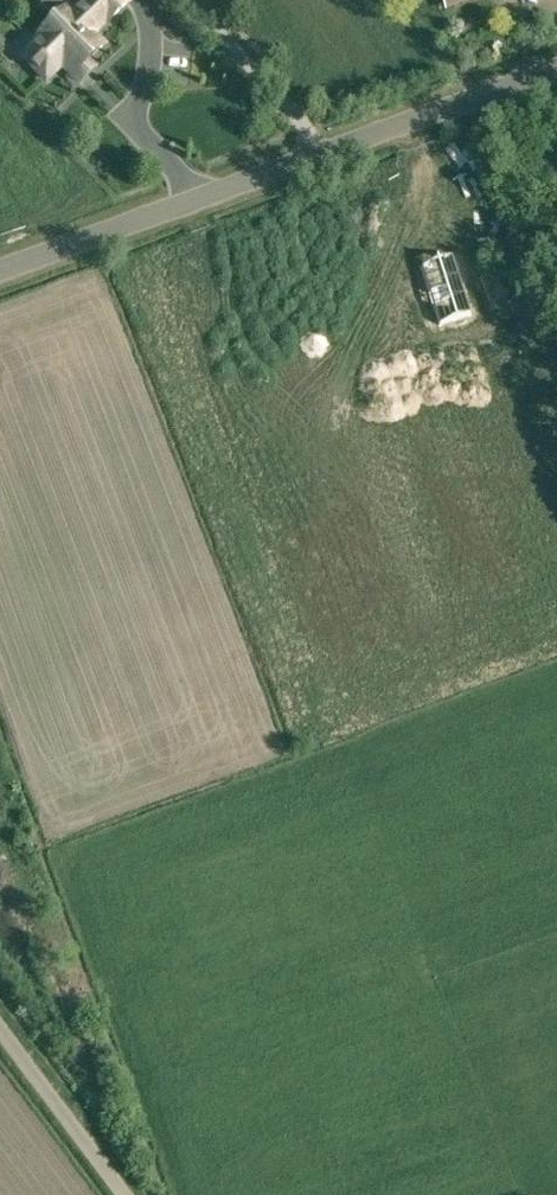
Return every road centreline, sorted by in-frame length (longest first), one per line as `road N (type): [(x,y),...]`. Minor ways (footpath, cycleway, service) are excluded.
road 1 (unclassified): [(0,270),(556,69)]
road 2 (unclassified): [(126,1194),(0,1029)]

